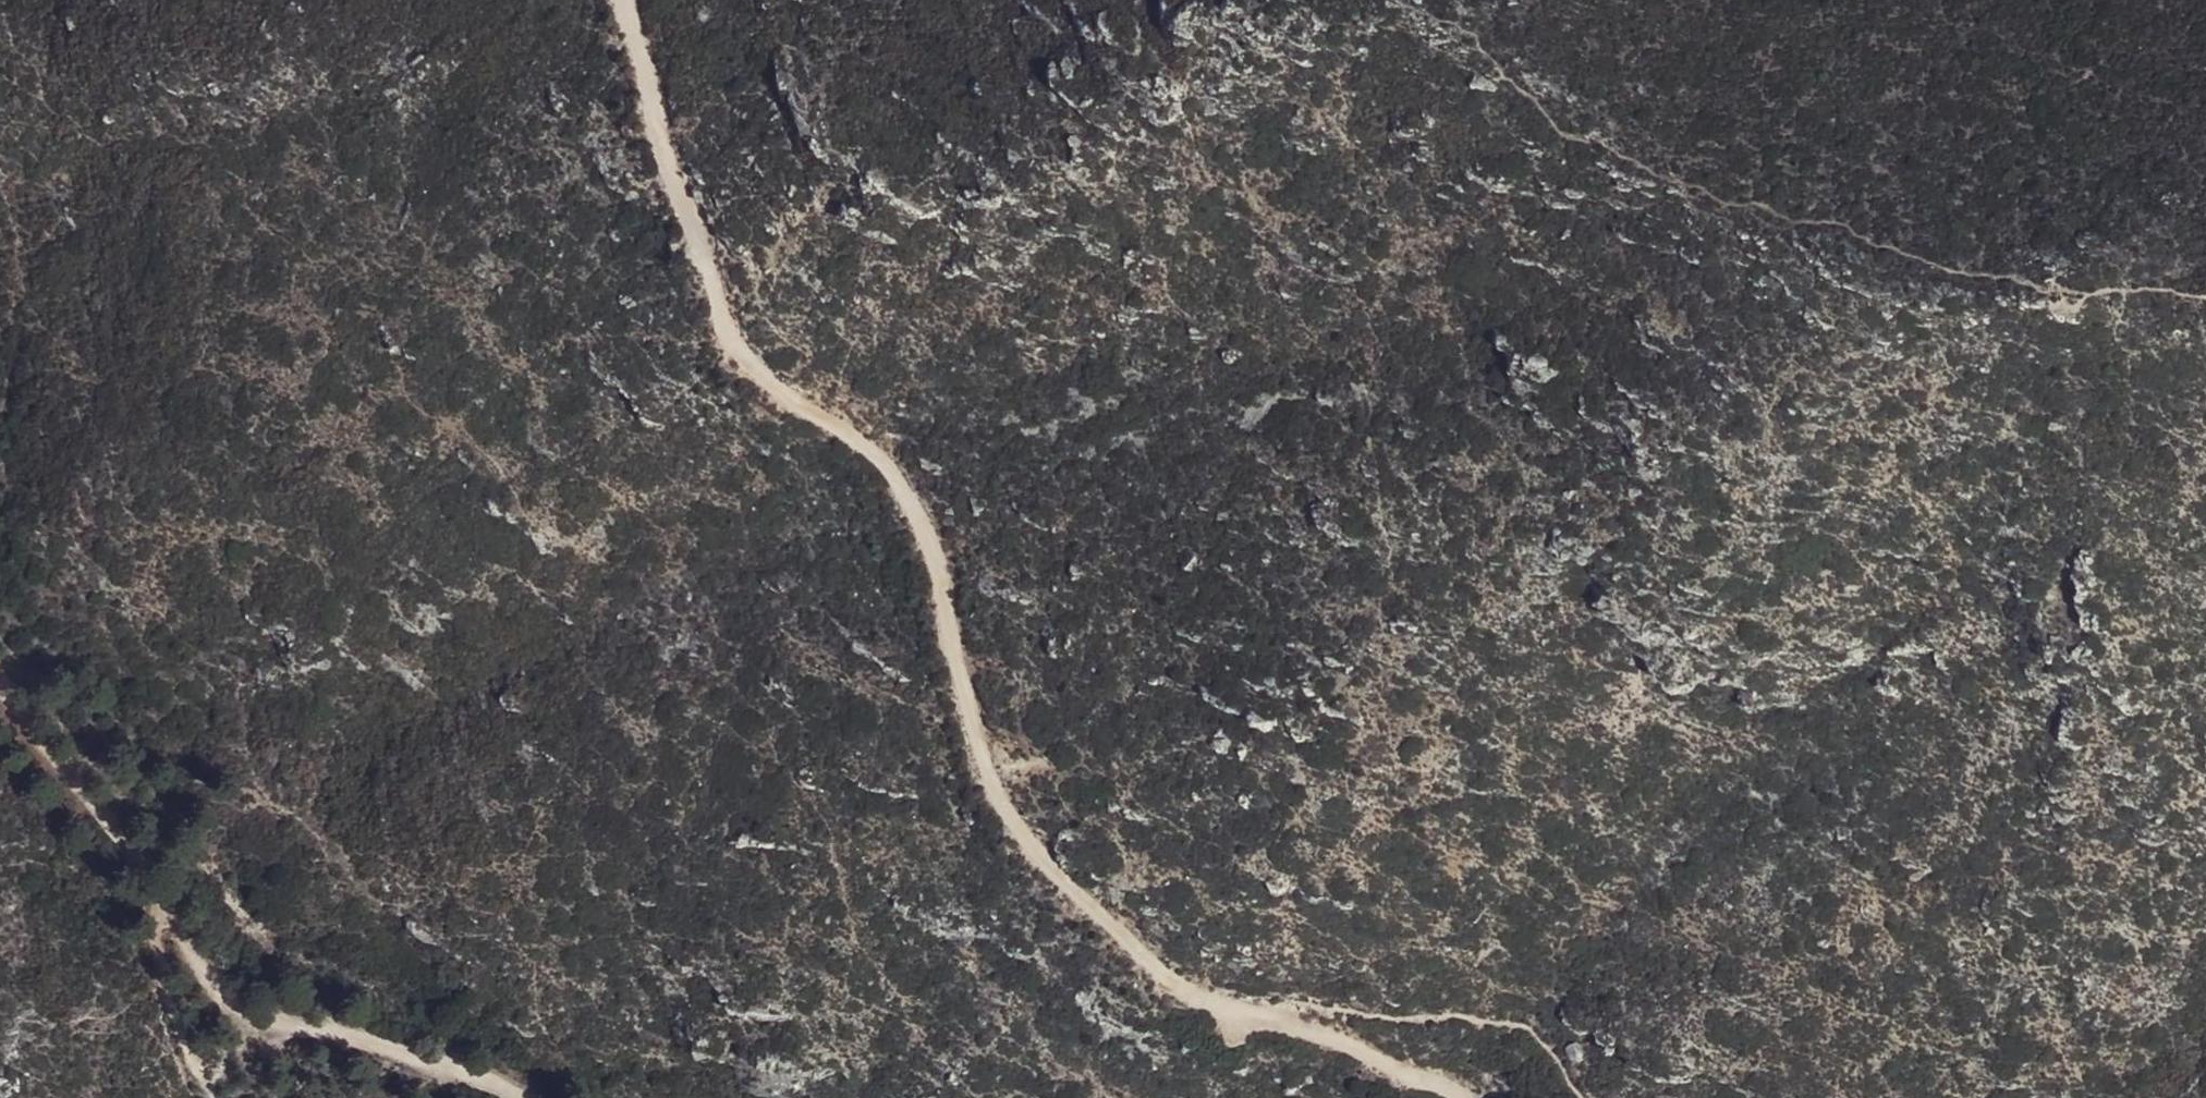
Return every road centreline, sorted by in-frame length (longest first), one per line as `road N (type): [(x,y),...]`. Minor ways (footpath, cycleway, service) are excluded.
road 1 (track): [(623,0),(721,322),(777,392),(869,448),(913,504),(993,786),(1024,838),(1160,971),(1209,997),(1372,1052),(1457,1097)]
road 2 (track): [(503,1097),(399,1052),(265,1032),(239,1014),(0,681)]

